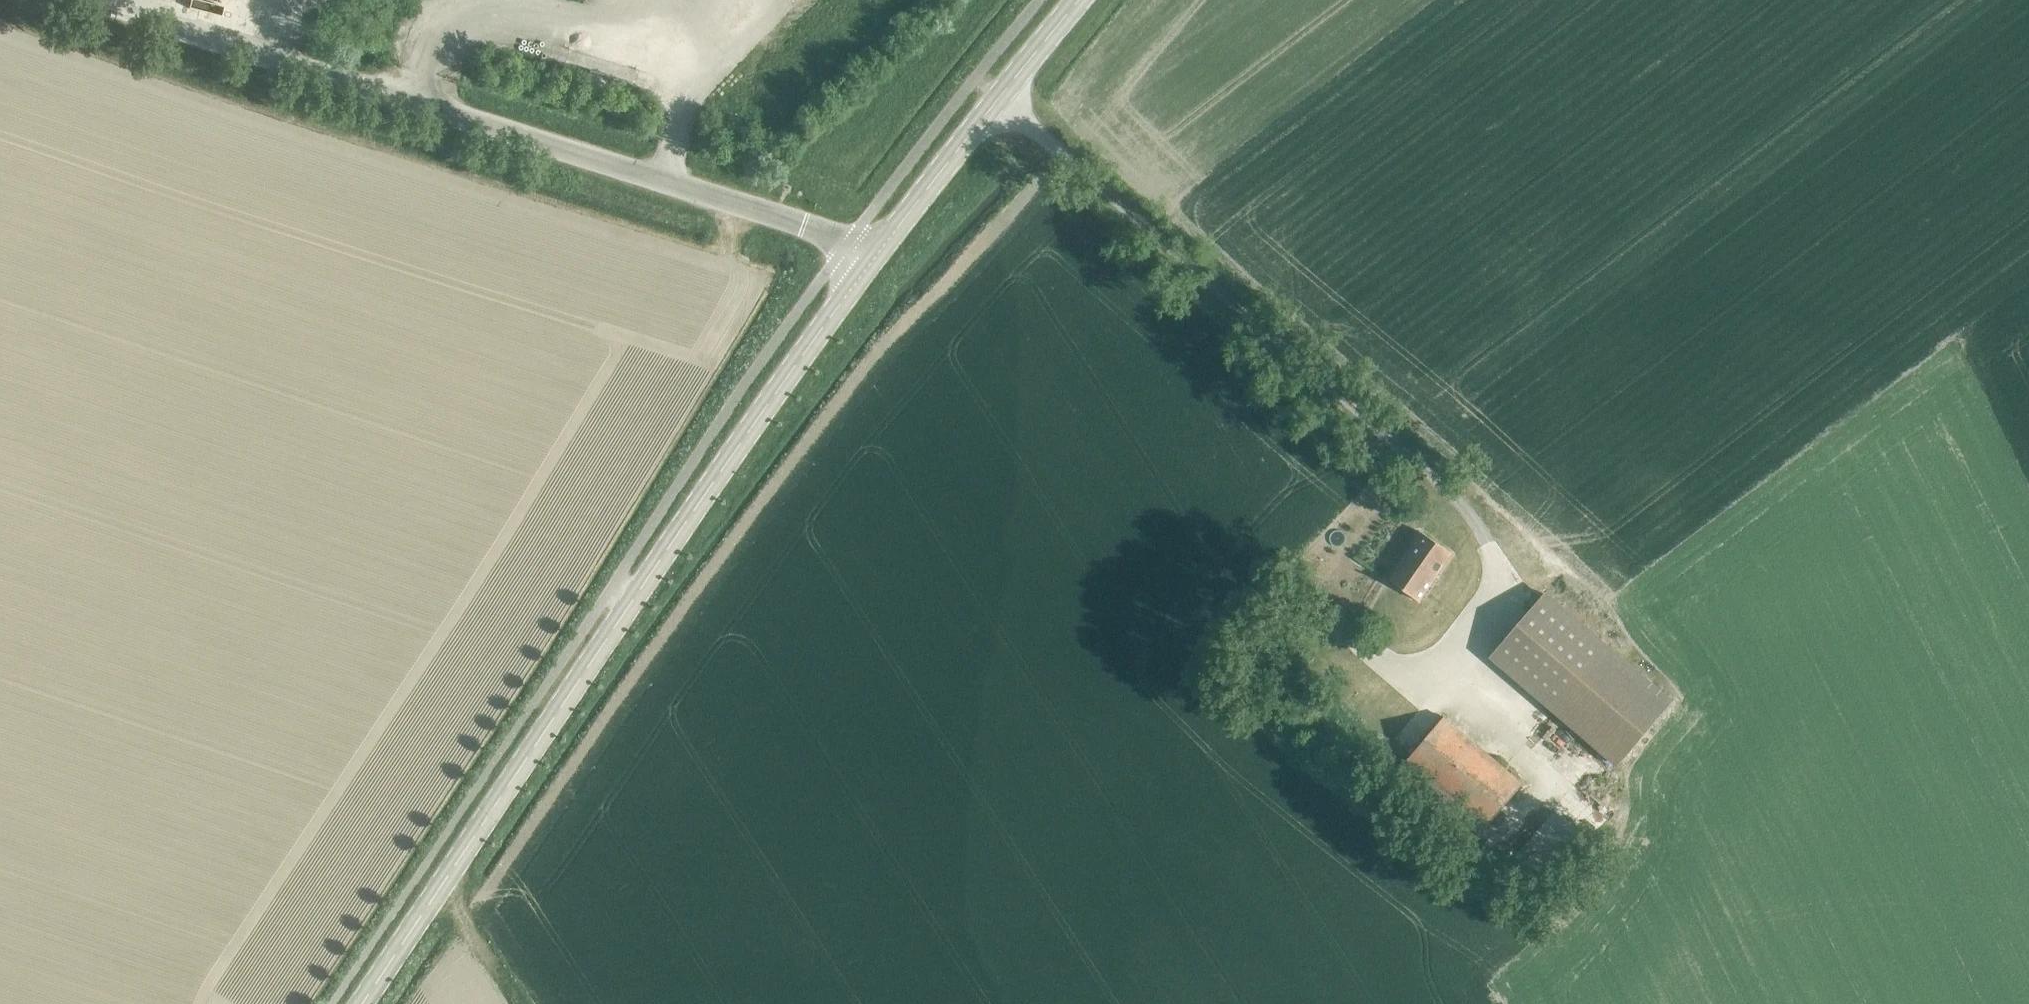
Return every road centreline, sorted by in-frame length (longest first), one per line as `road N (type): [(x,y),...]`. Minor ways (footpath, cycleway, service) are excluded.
road 1 (secondary): [(363,1003),(869,263)]
road 2 (unclassified): [(869,263),(804,224),(89,0)]
road 3 (secondary): [(869,263),(1079,0)]

